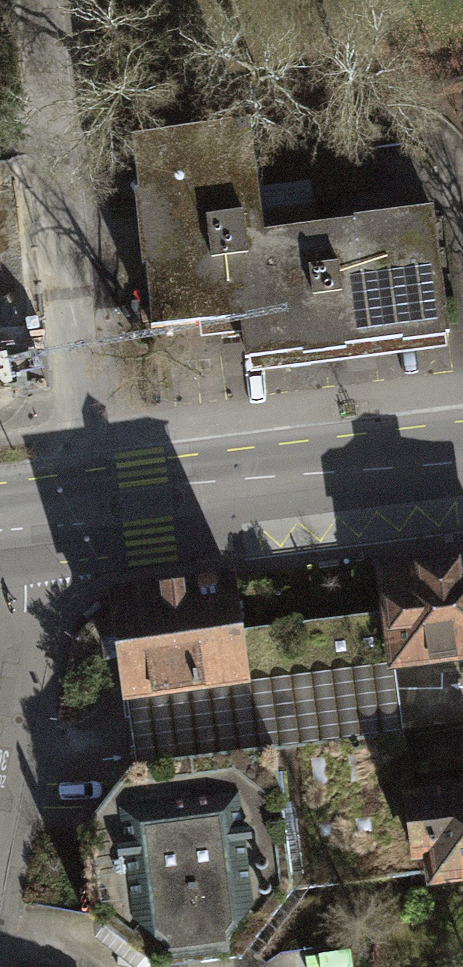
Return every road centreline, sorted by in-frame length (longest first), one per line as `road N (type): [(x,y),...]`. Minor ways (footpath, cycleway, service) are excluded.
road 1 (residential): [(37,15),(72,402),(46,523)]
road 2 (primary): [(462,468),(46,523)]
road 3 (residential): [(46,523),(0,732)]

